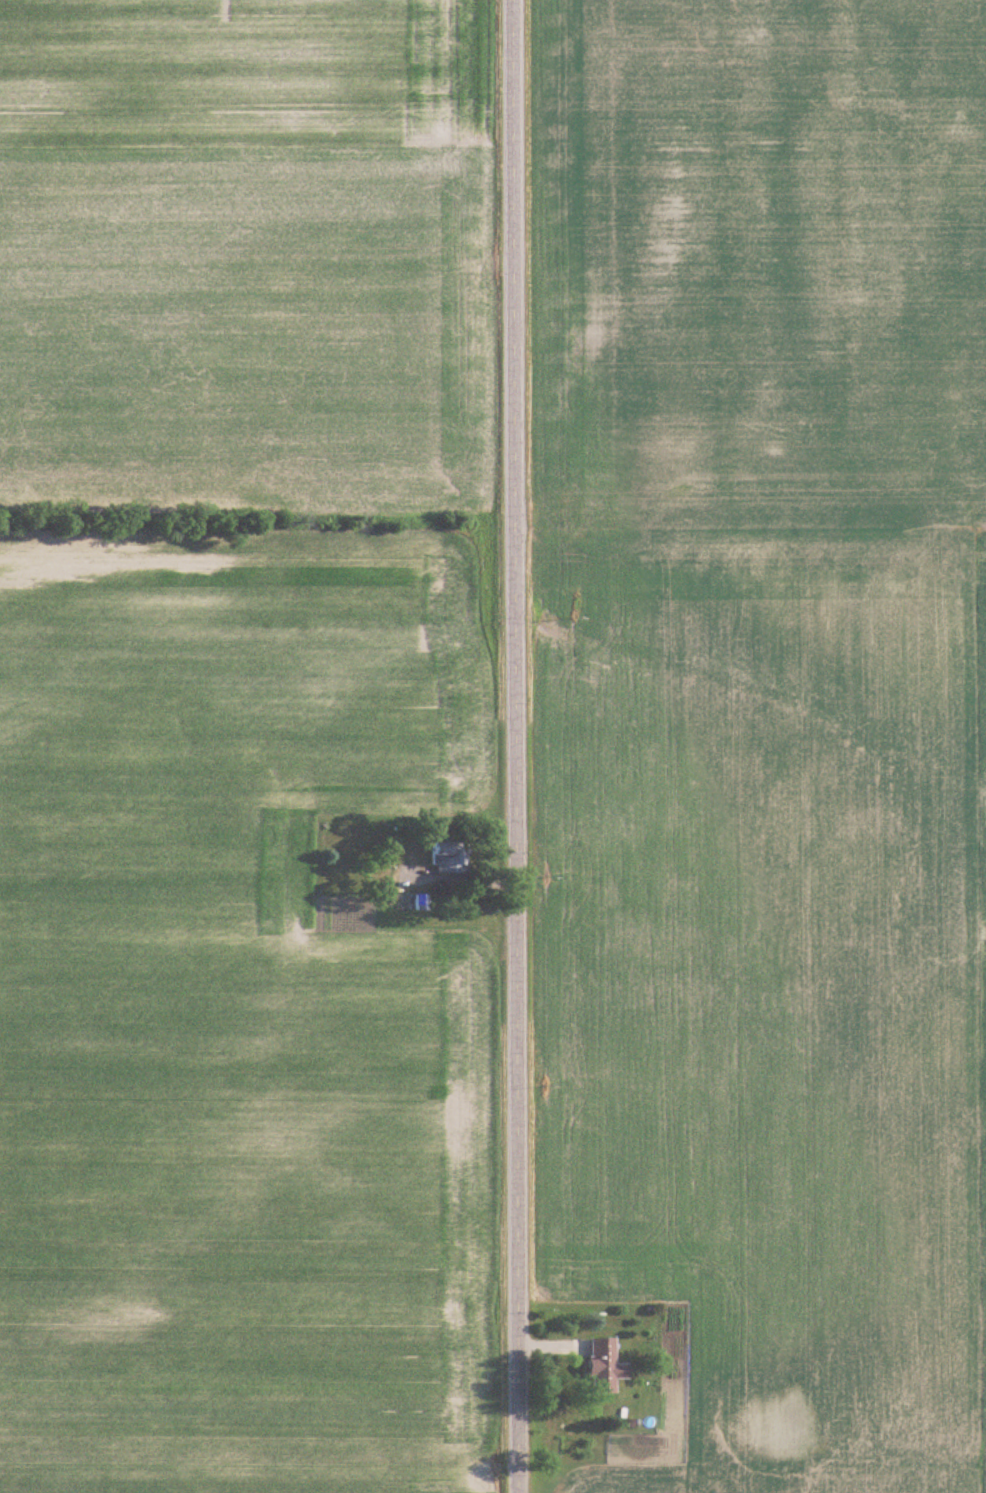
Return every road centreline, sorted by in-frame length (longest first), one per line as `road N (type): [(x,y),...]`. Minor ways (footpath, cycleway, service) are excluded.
road 1 (residential): [(517,1492),(511,0)]

